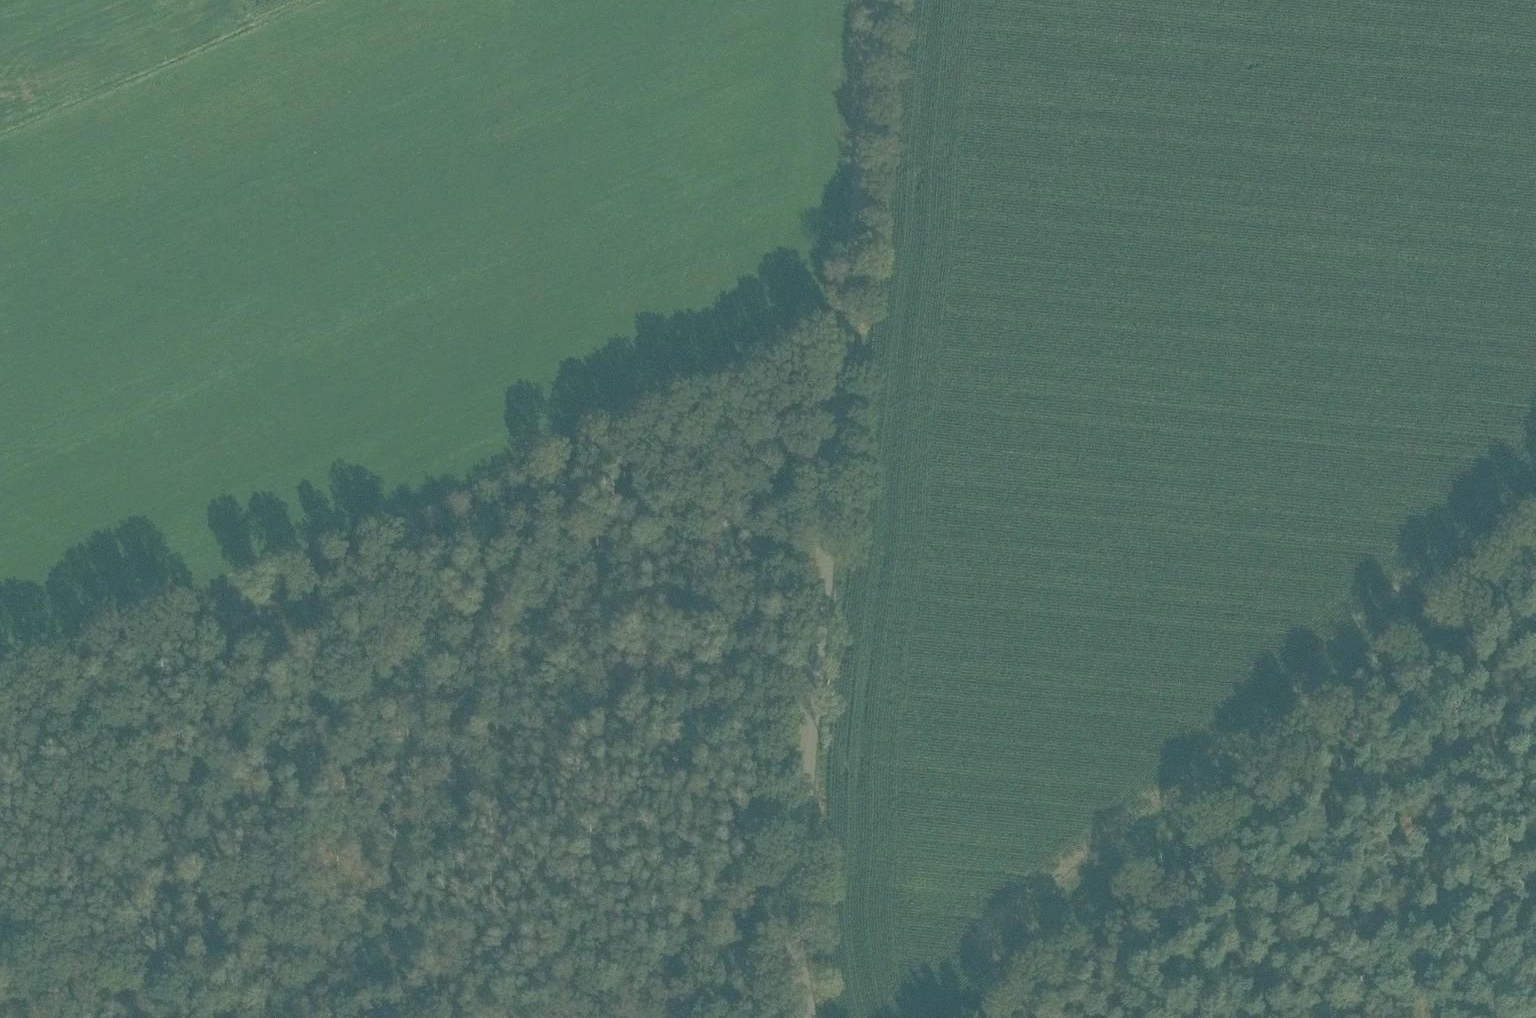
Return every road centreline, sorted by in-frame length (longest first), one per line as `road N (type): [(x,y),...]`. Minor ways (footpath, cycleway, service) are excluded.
road 1 (unclassified): [(818,1017),(805,983),(800,890),(879,0)]
road 2 (track): [(1535,567),(1521,552),(1318,751),(1026,1017)]

